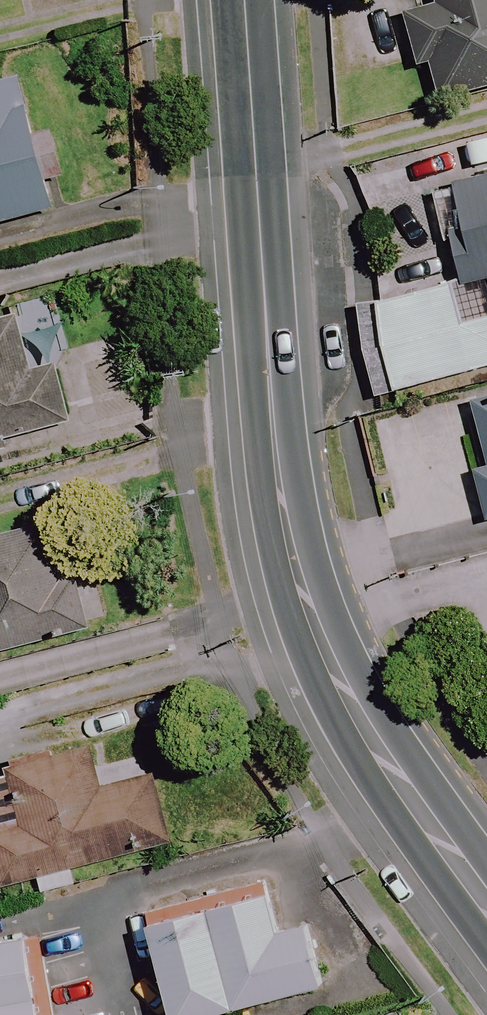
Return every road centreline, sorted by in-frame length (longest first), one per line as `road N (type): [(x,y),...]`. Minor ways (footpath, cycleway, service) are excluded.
road 1 (secondary): [(244,0),(280,502),(342,687),(486,903)]

